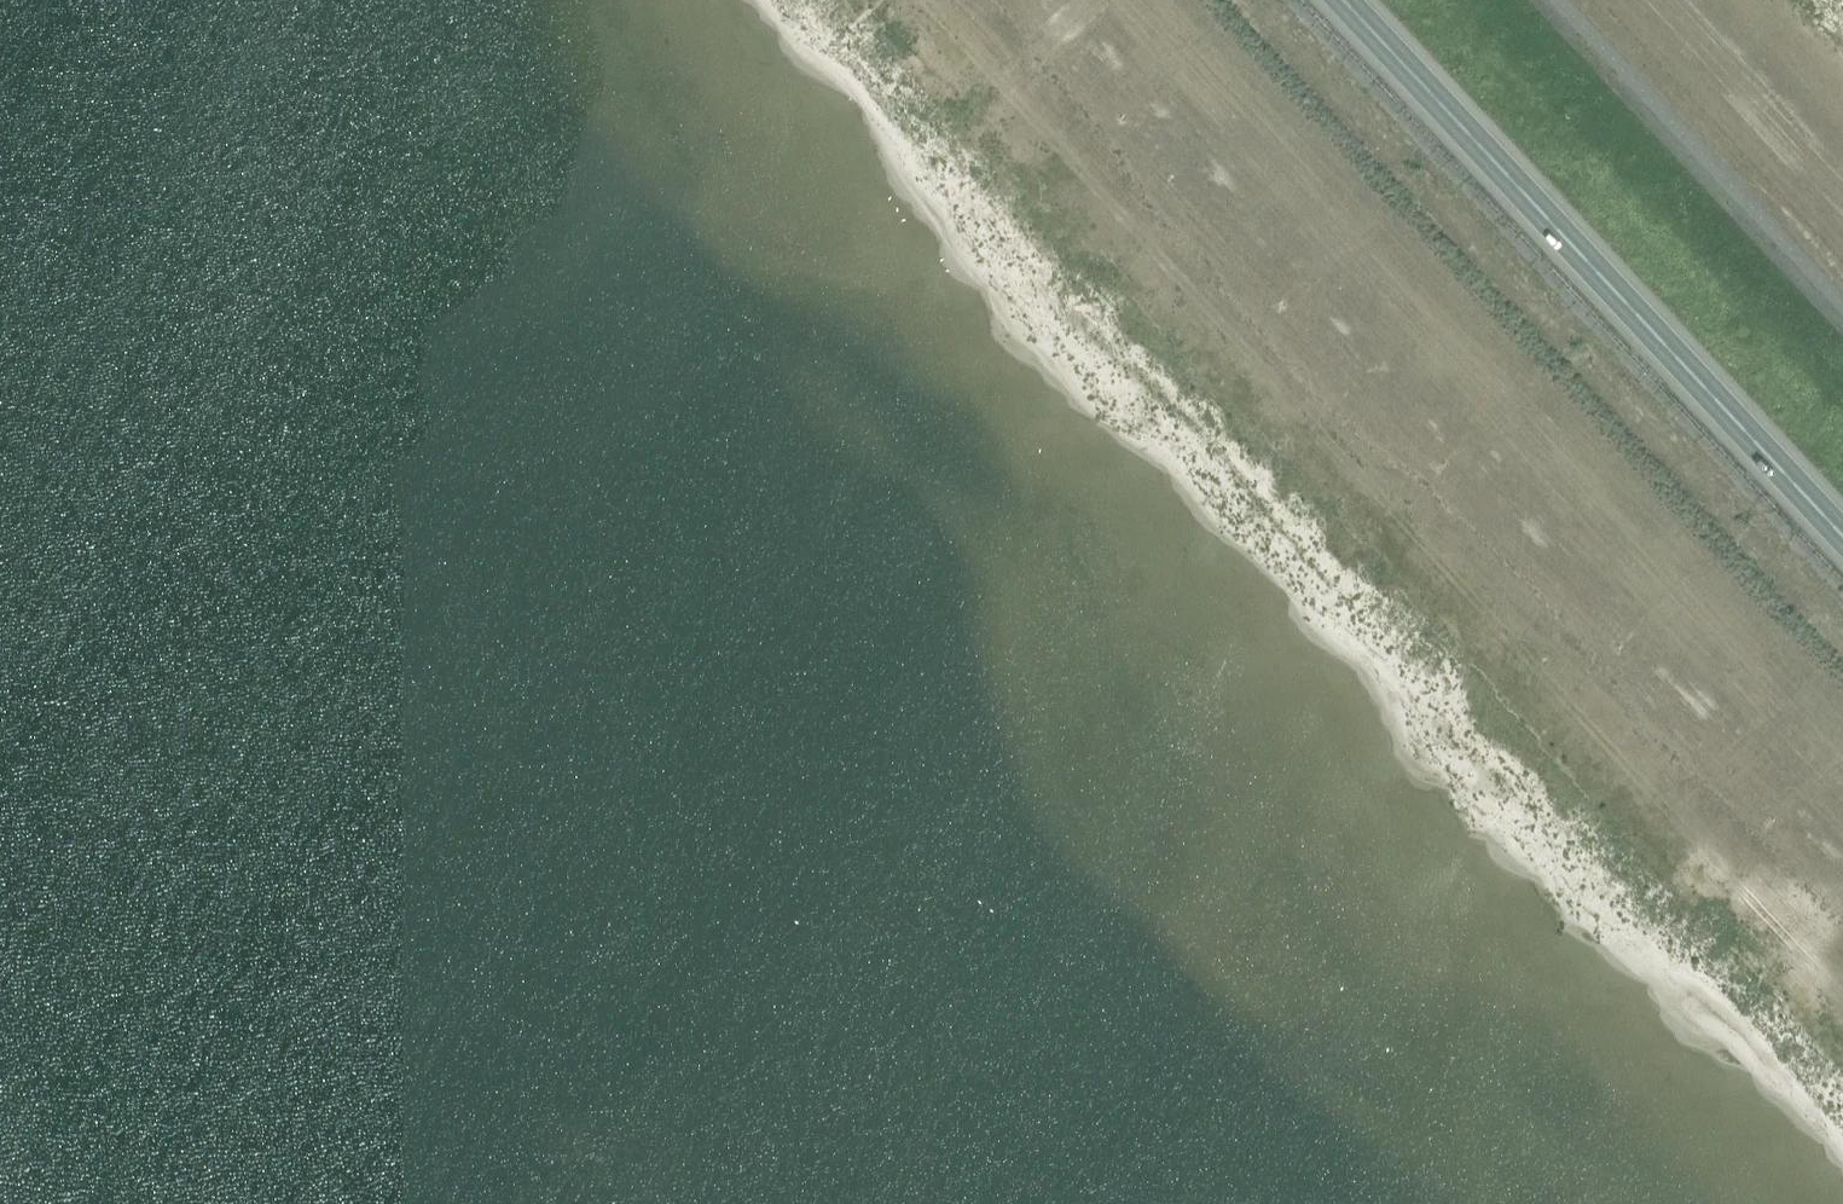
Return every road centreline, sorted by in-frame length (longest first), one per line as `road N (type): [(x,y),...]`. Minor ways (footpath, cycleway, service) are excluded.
road 1 (trunk): [(1842,540),(1339,0)]

